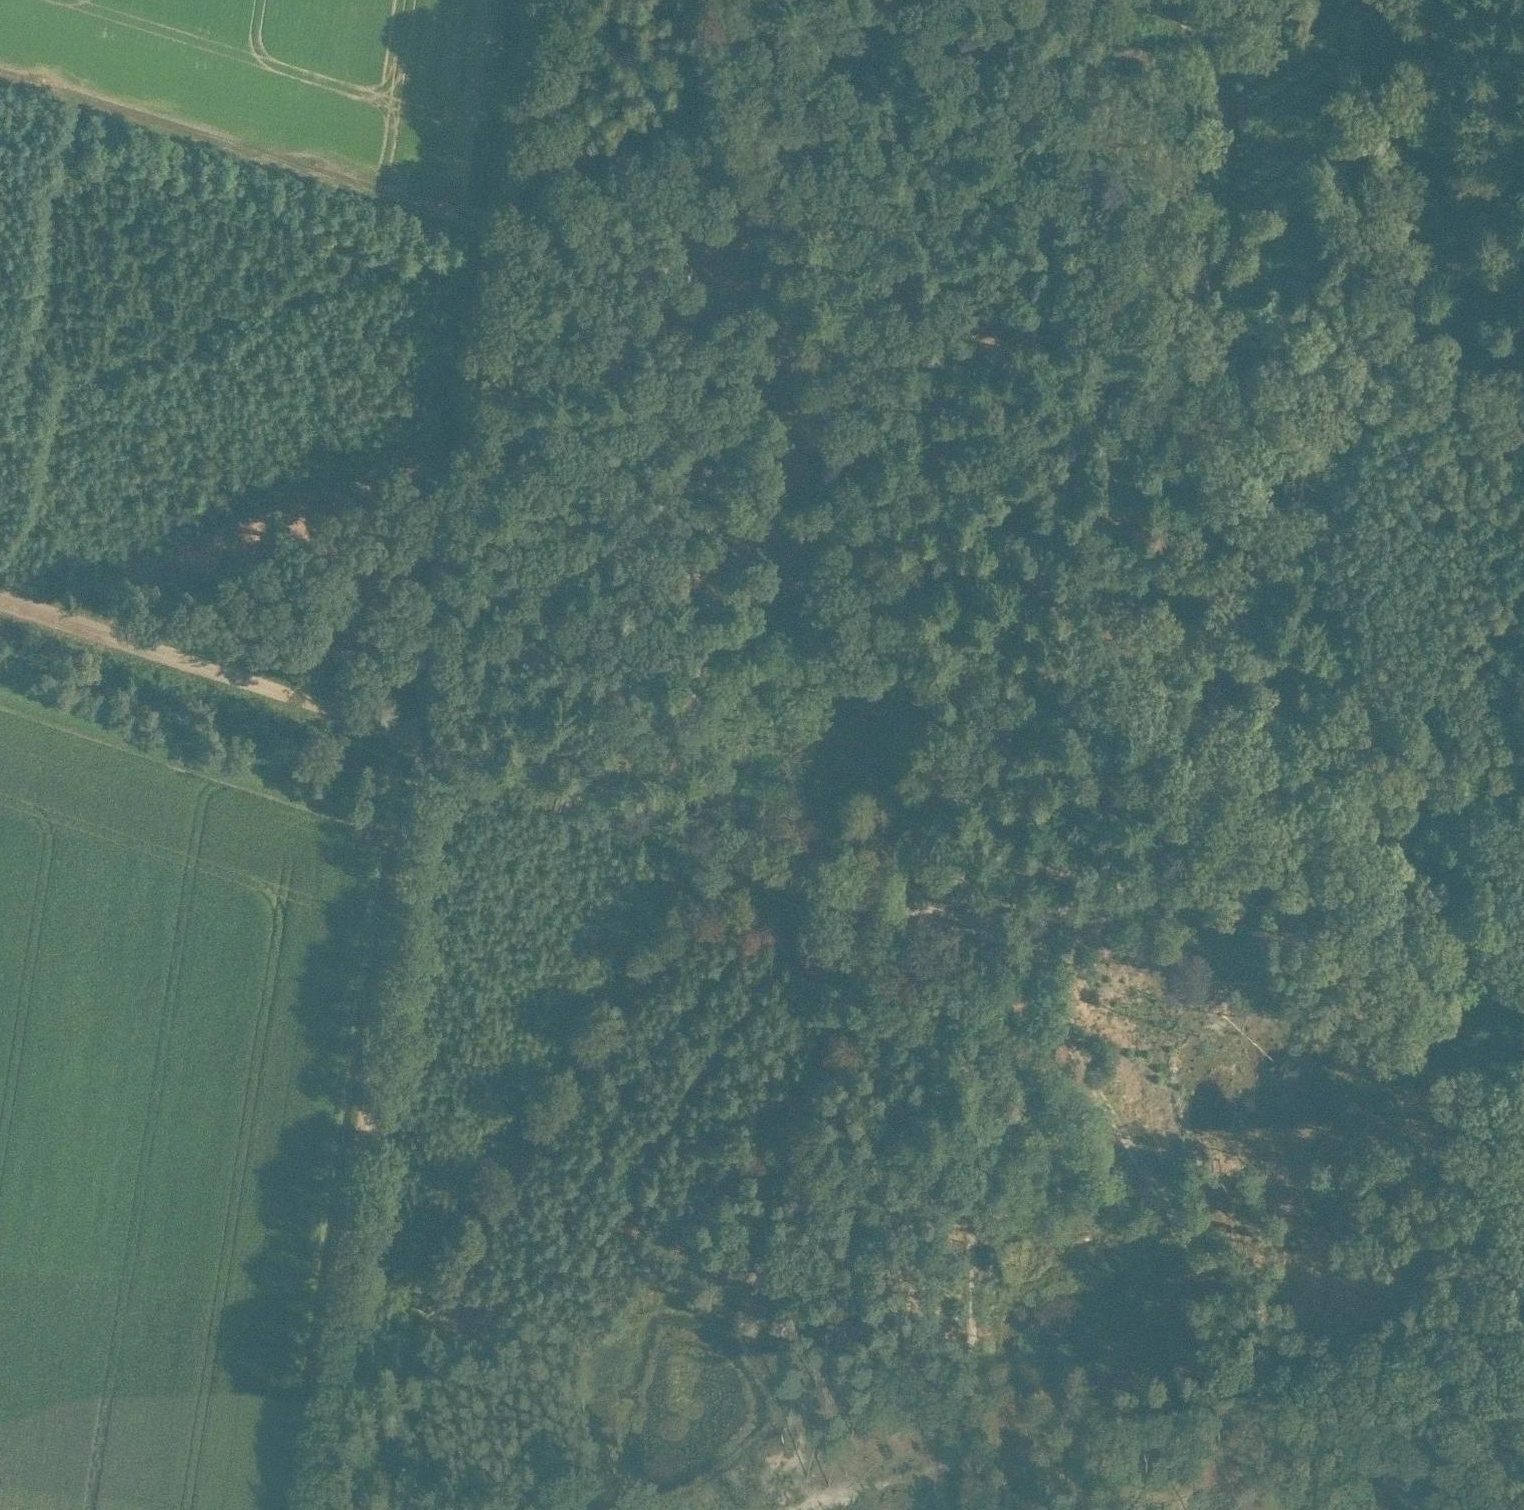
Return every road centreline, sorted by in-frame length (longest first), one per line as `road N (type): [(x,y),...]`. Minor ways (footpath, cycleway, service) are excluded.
road 1 (track): [(751,137),(981,937),(413,743),(493,222)]
road 2 (track): [(0,606),(413,743),(295,1509)]
road 3 (track): [(981,937),(1255,1371),(1523,1324)]
road 4 (track): [(1019,0),(751,137),(722,22),(728,0)]
road 5 (track): [(981,937),(1233,854)]
road 6 (track): [(1233,854),(1454,788)]
road 7 (track): [(493,222),(531,0)]
road 8 (track): [(1329,1509),(1255,1371)]

